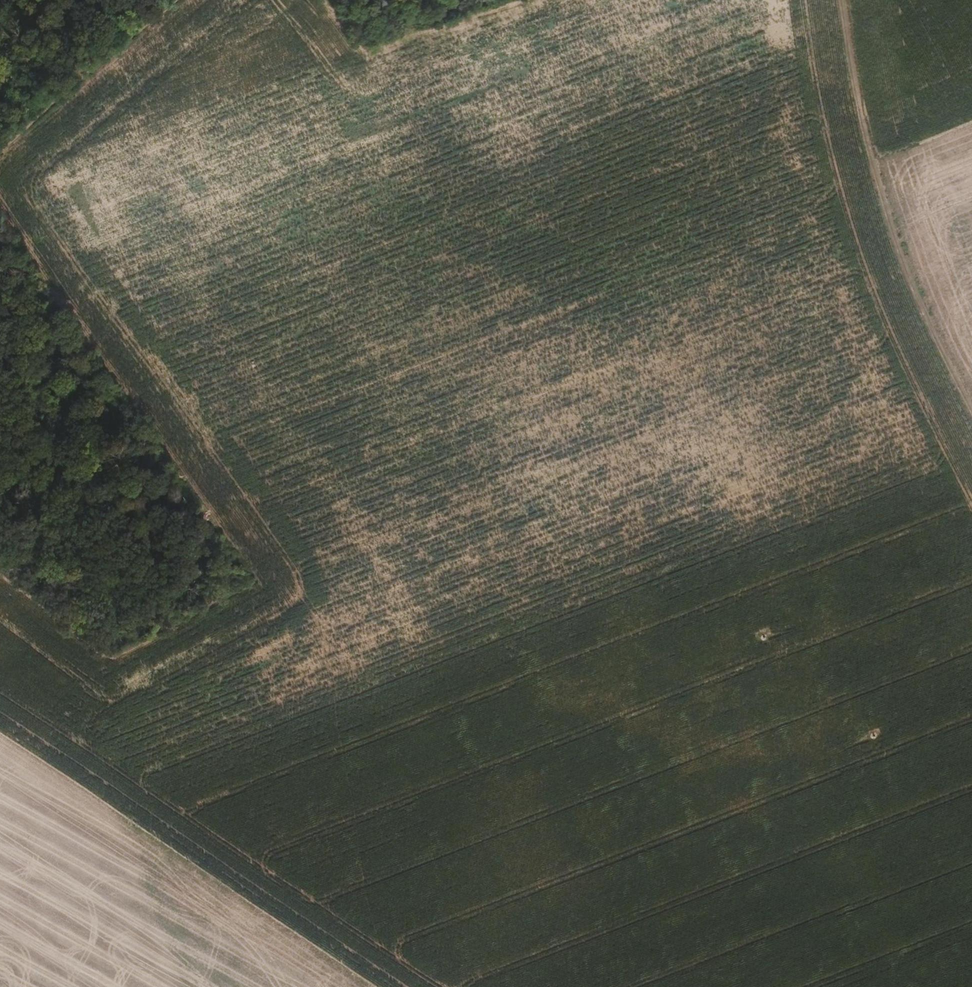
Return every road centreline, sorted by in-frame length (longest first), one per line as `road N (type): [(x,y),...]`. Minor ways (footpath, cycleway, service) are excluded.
road 1 (track): [(842,0),(890,228),(971,407)]
road 2 (track): [(173,0),(0,142)]

